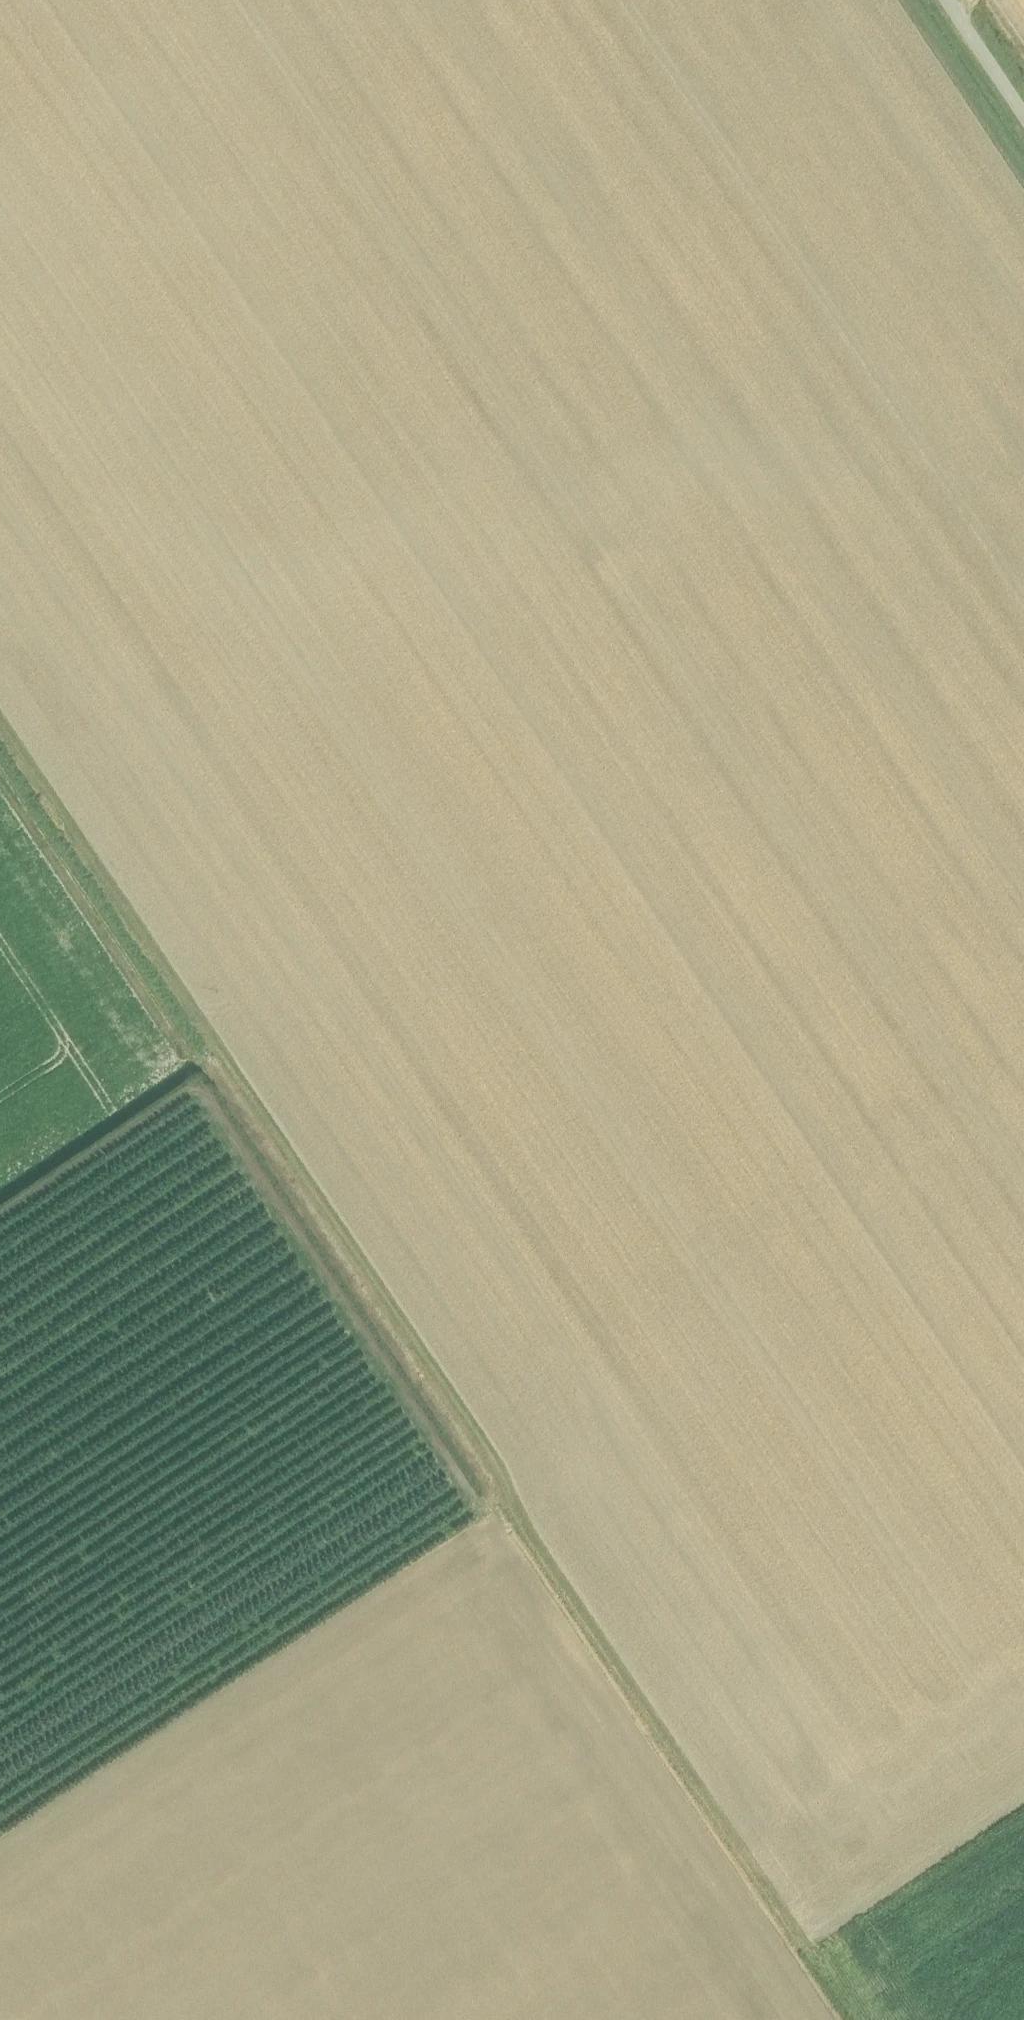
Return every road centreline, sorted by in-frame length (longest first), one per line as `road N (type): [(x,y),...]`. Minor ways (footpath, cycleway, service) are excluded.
road 1 (unclassified): [(1023,115),(947,0)]

